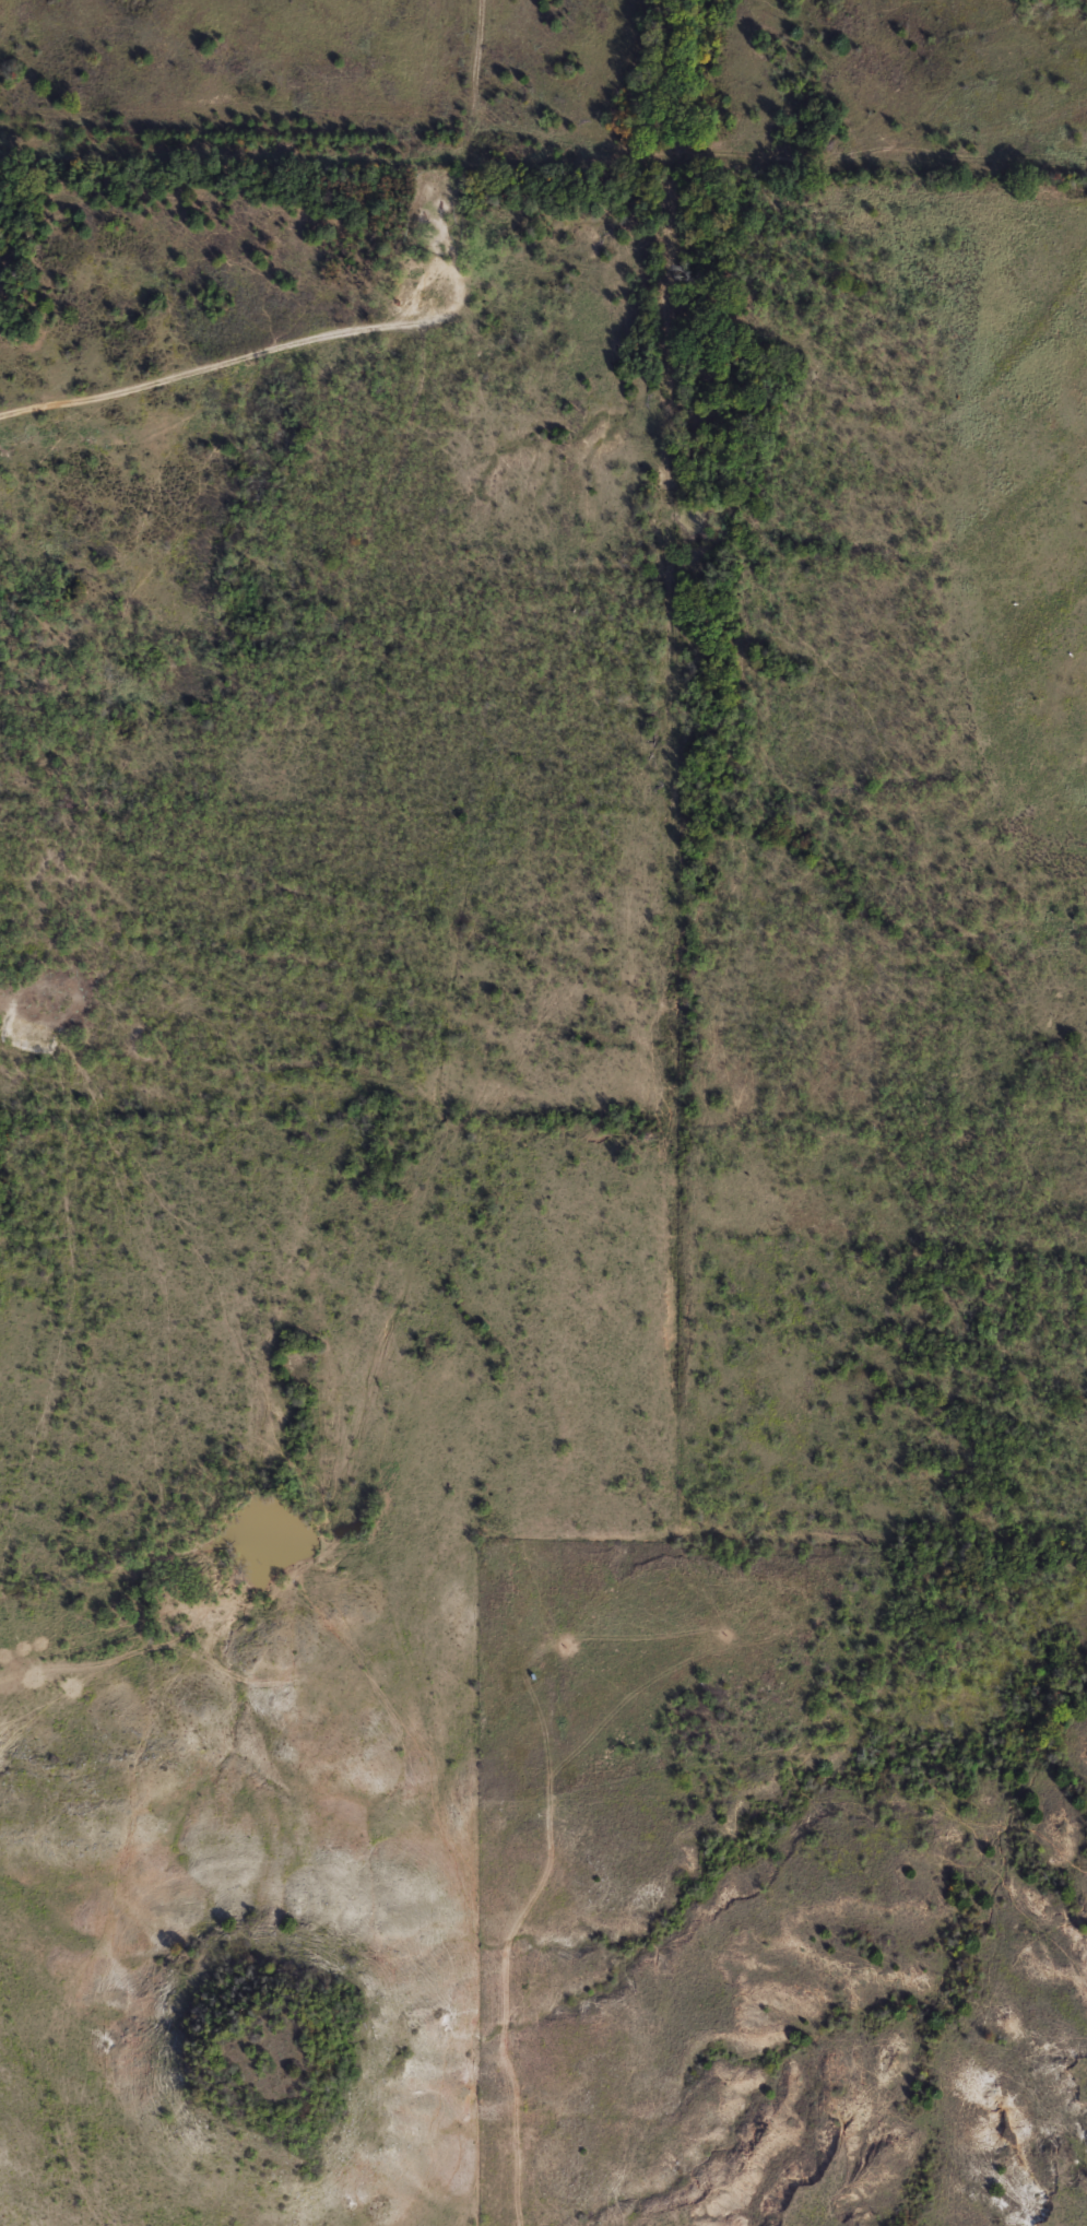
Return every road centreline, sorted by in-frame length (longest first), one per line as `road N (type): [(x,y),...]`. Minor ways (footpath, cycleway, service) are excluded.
road 1 (residential): [(0,410),(365,325),(445,242),(473,111),(477,0)]
road 2 (residential): [(473,111),(625,151),(1086,154)]

